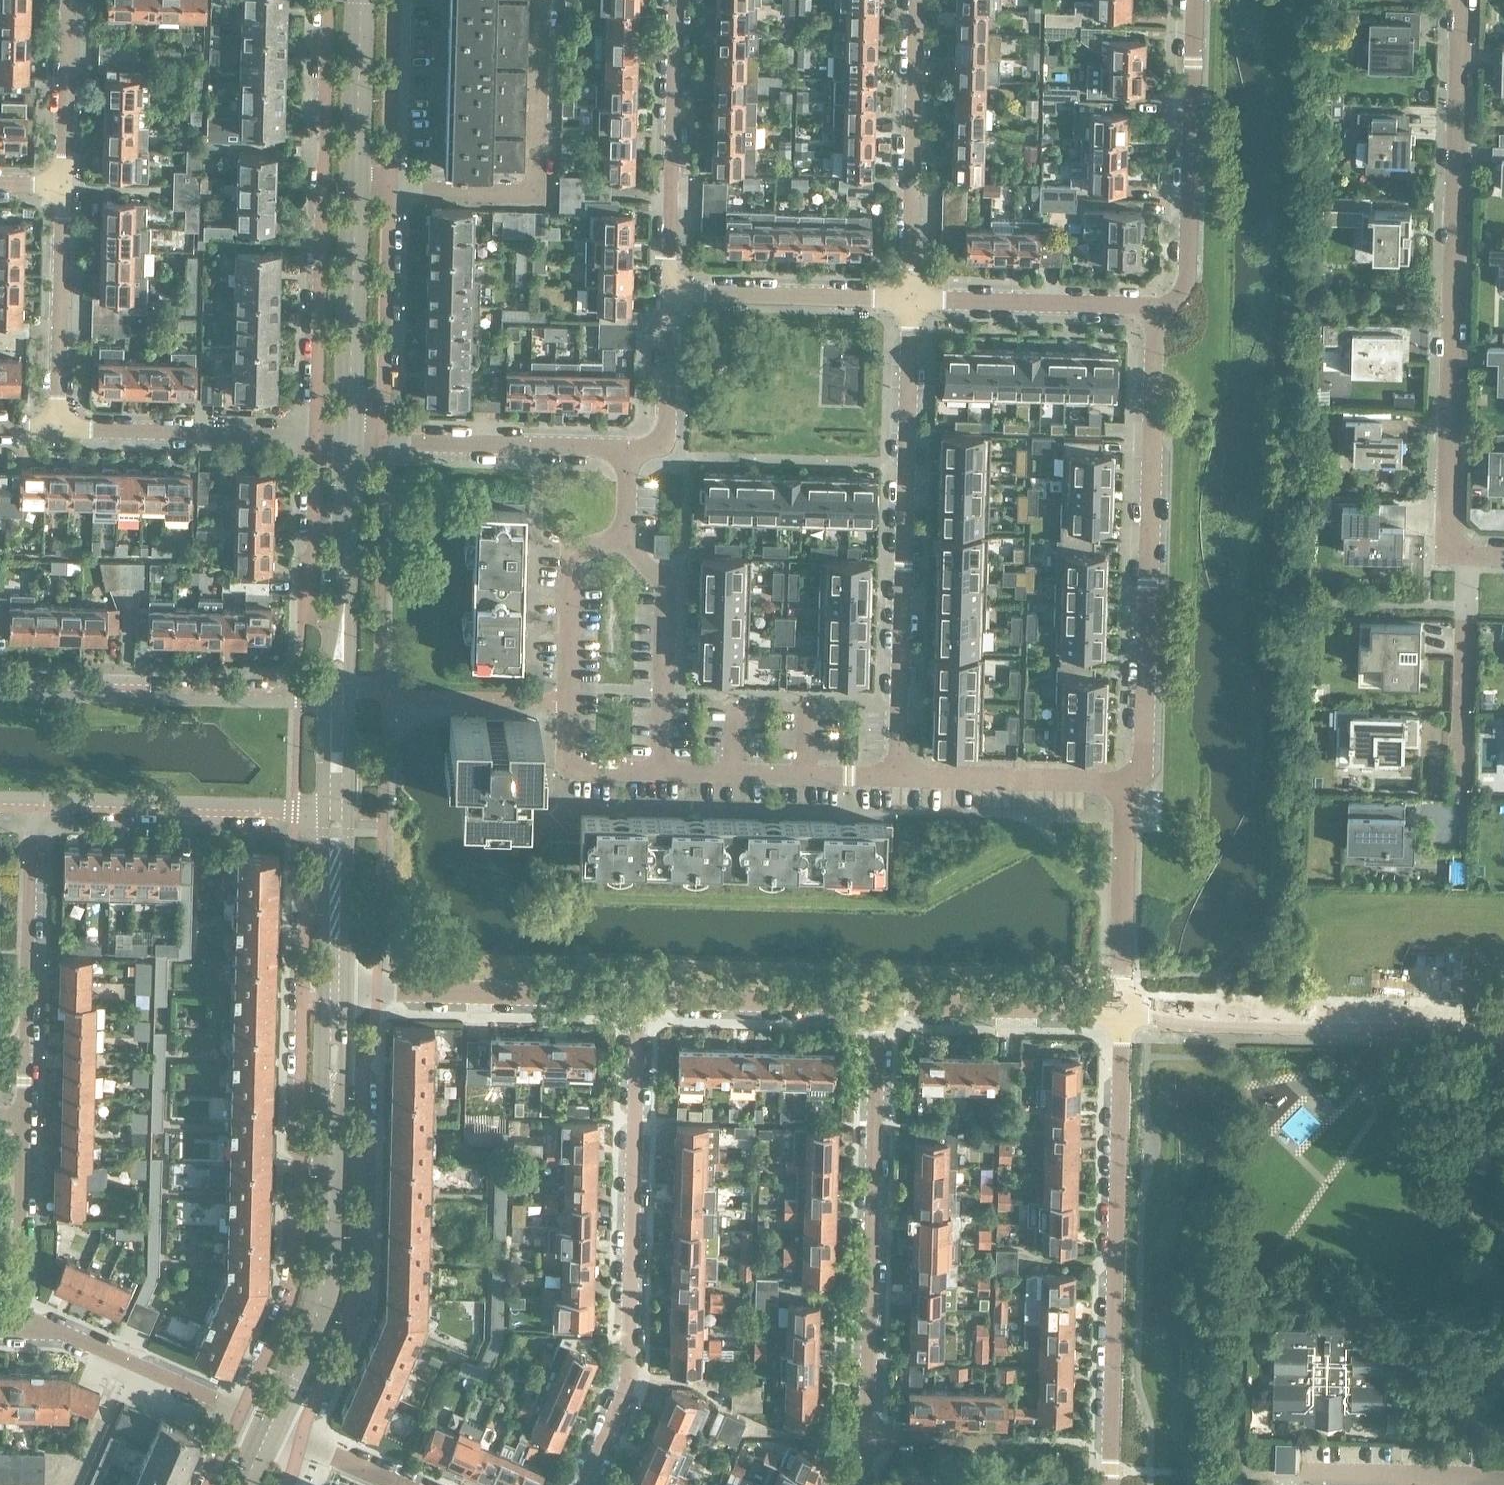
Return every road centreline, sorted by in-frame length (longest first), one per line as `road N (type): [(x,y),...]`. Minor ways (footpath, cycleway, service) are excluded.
road 1 (residential): [(340,873),(302,900),(295,1268),(289,1302),(243,1408)]
road 2 (residential): [(1469,554),(1453,540),(1447,518),(1461,0)]
road 3 (residential): [(590,1484),(632,1388),(645,997)]
road 4 (residential): [(1123,786),(1144,753),(1156,307)]
road 5 (residential): [(899,776),(909,301)]
road 6 (residential): [(1111,1484),(1119,1009)]
road 7 (residential): [(331,0),(320,439)]
road 8 (residential): [(874,1436),(884,1003)]
road 9 (residential): [(305,1439),(360,1281),(364,1123),(359,1073),(337,1041)]
road 10 (tertiary): [(275,1426),(327,1289),(338,1223),(337,1041)]
road 11 (residential): [(1503,1019),(1119,1009)]
road 12 (residential): [(659,770),(568,768),(573,550),(626,540)]
road 13 (tertiary): [(343,699),(0,693)]
road 14 (residential): [(399,191),(536,194),(542,0)]
road 15 (residential): [(1156,307),(1175,299),(1188,273),(1195,0)]
road 16 (tertiary): [(34,801),(342,810)]
road 17 (residential): [(645,997),(337,989)]
road 18 (residential): [(909,301),(915,0)]
road 19 (residential): [(673,295),(677,0)]
road 20 (residential): [(62,431),(320,439)]
road 21 (tertiary): [(351,440),(362,190)]
road 22 (residential): [(391,441),(399,191)]
road 23 (residential): [(31,1051),(34,801)]
road 24 (residential): [(1156,307),(909,301)]
road 25 (residential): [(62,431),(66,184)]
road 26 (residential): [(884,1003),(645,997)]
road 27 (residential): [(1469,554),(1464,793)]
road 28 (residential): [(629,448),(391,441)]
road 29 (residential): [(909,301),(673,295)]
road 30 (residential): [(1119,1009),(884,1003)]
road 31 (residential): [(243,1408),(28,1328)]
road 32 (residential): [(1123,786),(899,776)]
road 33 (residential): [(1119,1009),(1123,786)]
road 34 (residential): [(28,1328),(30,1109)]
road 35 (residential): [(320,439),(304,604),(343,628)]
road 36 (residential): [(1503,1480),(1302,1476)]
road 37 (residential): [(399,191),(406,0)]
road 38 (tertiary): [(362,190),(362,0)]
road 39 (tertiary): [(343,628),(351,440)]
road 40 (residential): [(66,184),(73,0)]
road 41 (residential): [(673,295),(667,430),(656,445),(629,448)]
road 42 (residential): [(659,770),(666,593)]
road 43 (unclassified): [(1013,1437),(874,1436)]
road 44 (residential): [(418,1484),(305,1439)]

